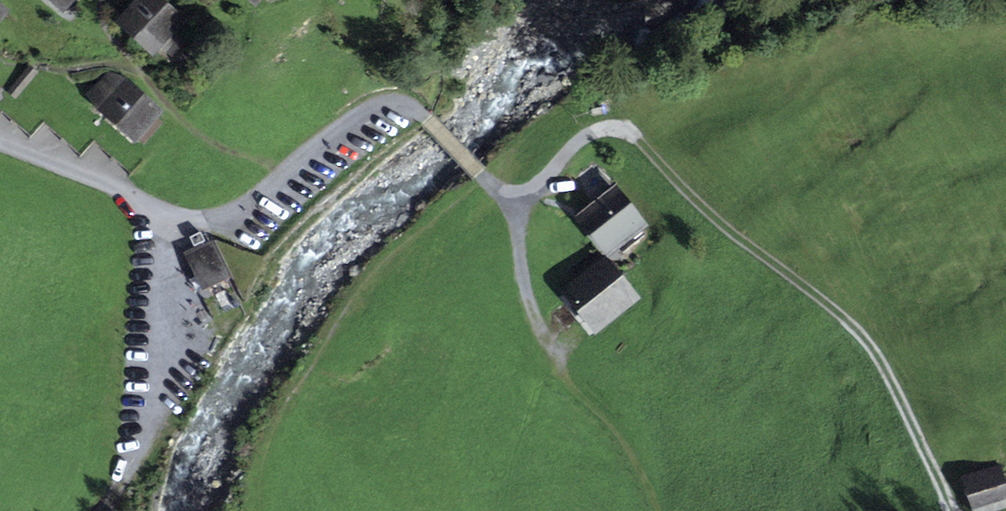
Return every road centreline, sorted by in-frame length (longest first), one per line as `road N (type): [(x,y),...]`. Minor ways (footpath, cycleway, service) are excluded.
road 1 (residential): [(0,141),(199,221),(245,207),(363,106),(402,104),(422,113),(511,204)]
road 2 (track): [(953,510),(860,333),(714,216),(641,140),(627,131),(585,135)]
road 3 (track): [(657,510),(624,445),(545,355)]

